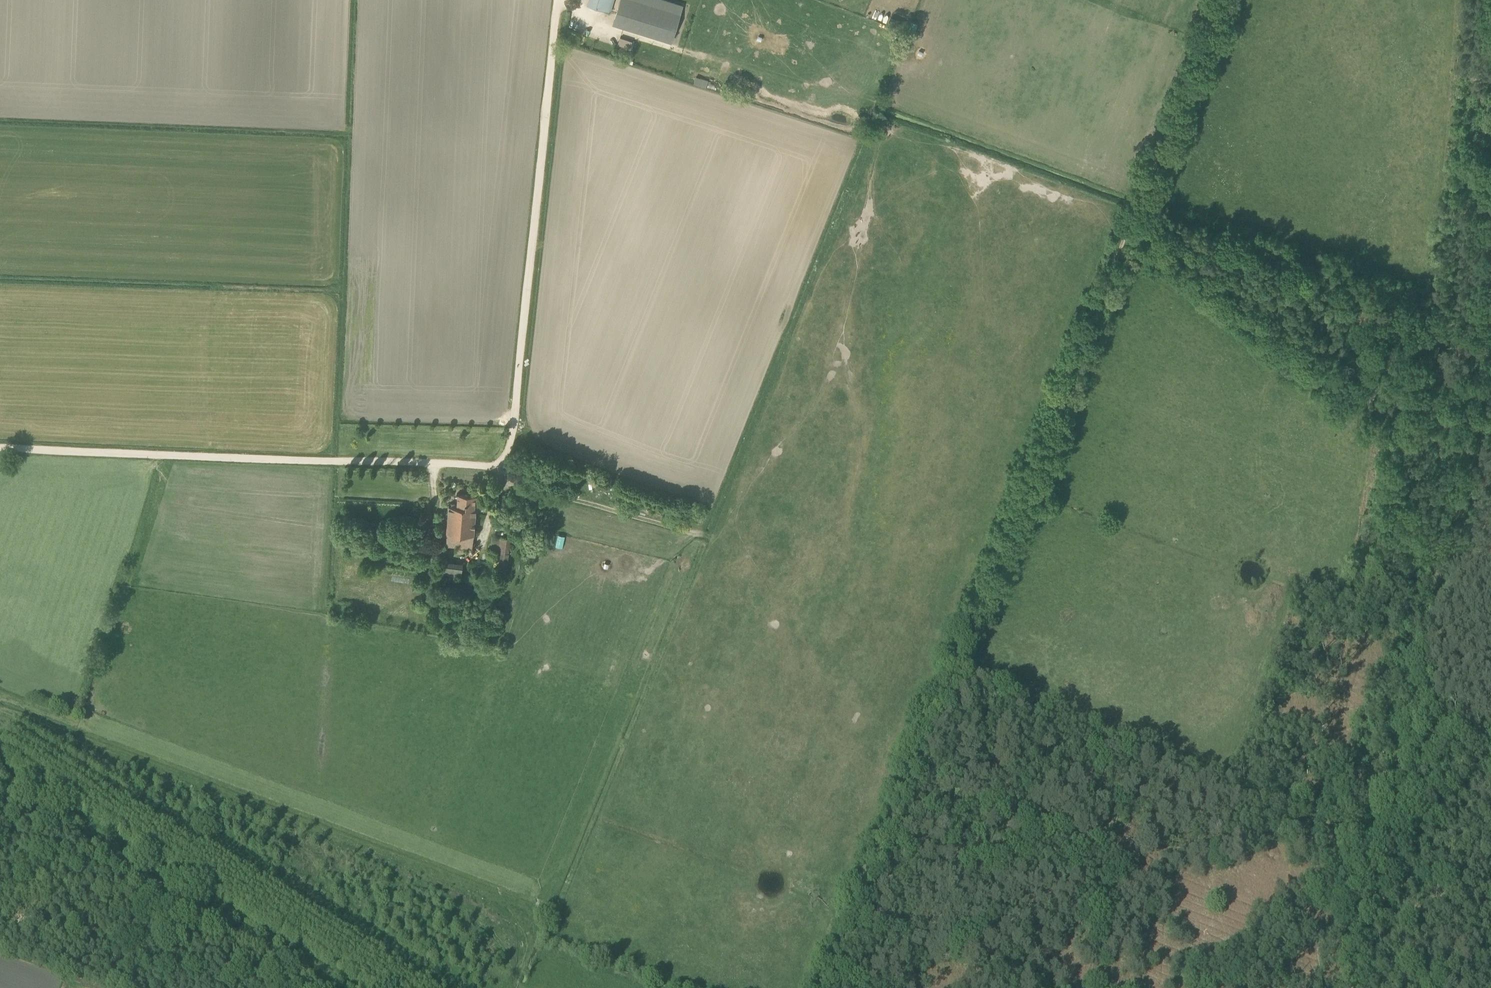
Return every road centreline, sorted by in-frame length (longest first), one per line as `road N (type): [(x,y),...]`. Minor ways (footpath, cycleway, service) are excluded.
road 1 (track): [(1222,0),(821,987)]
road 2 (track): [(558,0),(506,458),(496,466),(0,448)]
road 3 (track): [(0,783),(332,987)]

